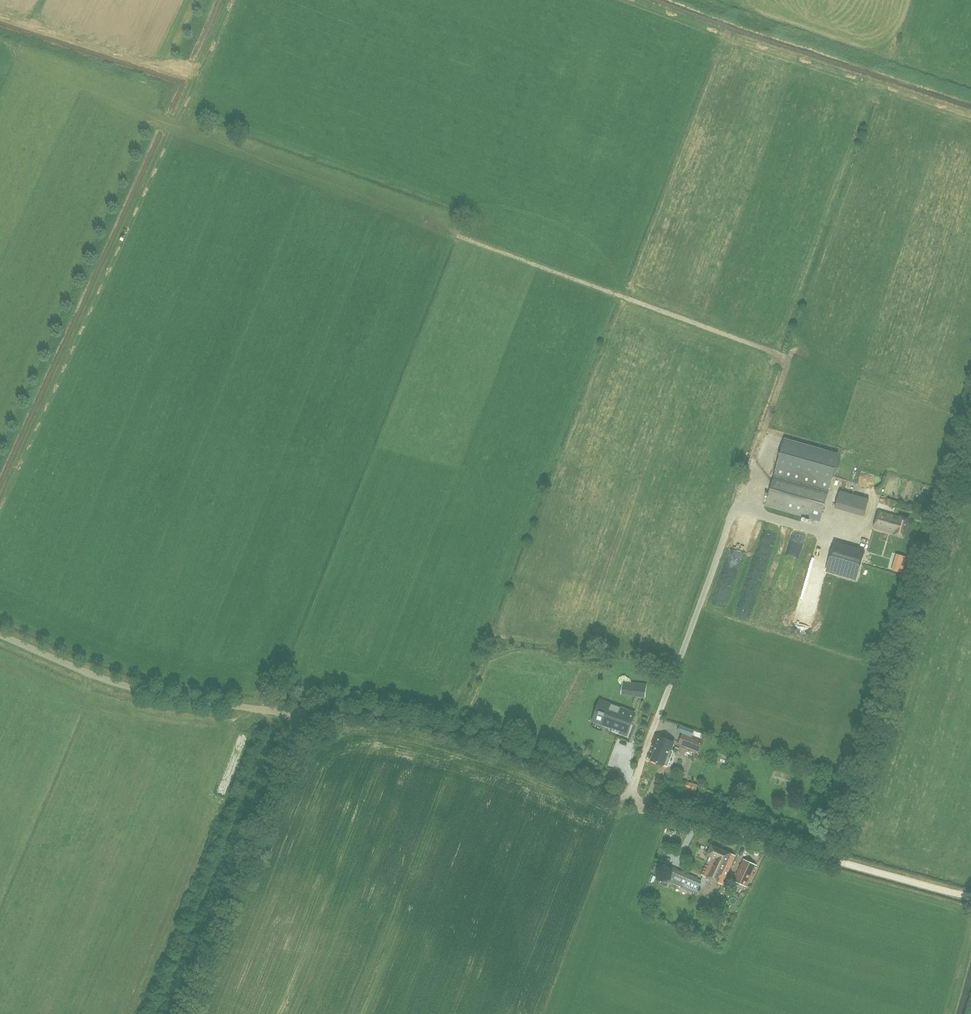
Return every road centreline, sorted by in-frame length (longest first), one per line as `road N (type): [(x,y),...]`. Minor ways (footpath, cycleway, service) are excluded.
road 1 (unclassified): [(845,864),(629,800),(425,722),(154,693),(0,635)]
road 2 (track): [(453,234),(788,360),(738,510)]
road 3 (track): [(970,897),(845,864)]

